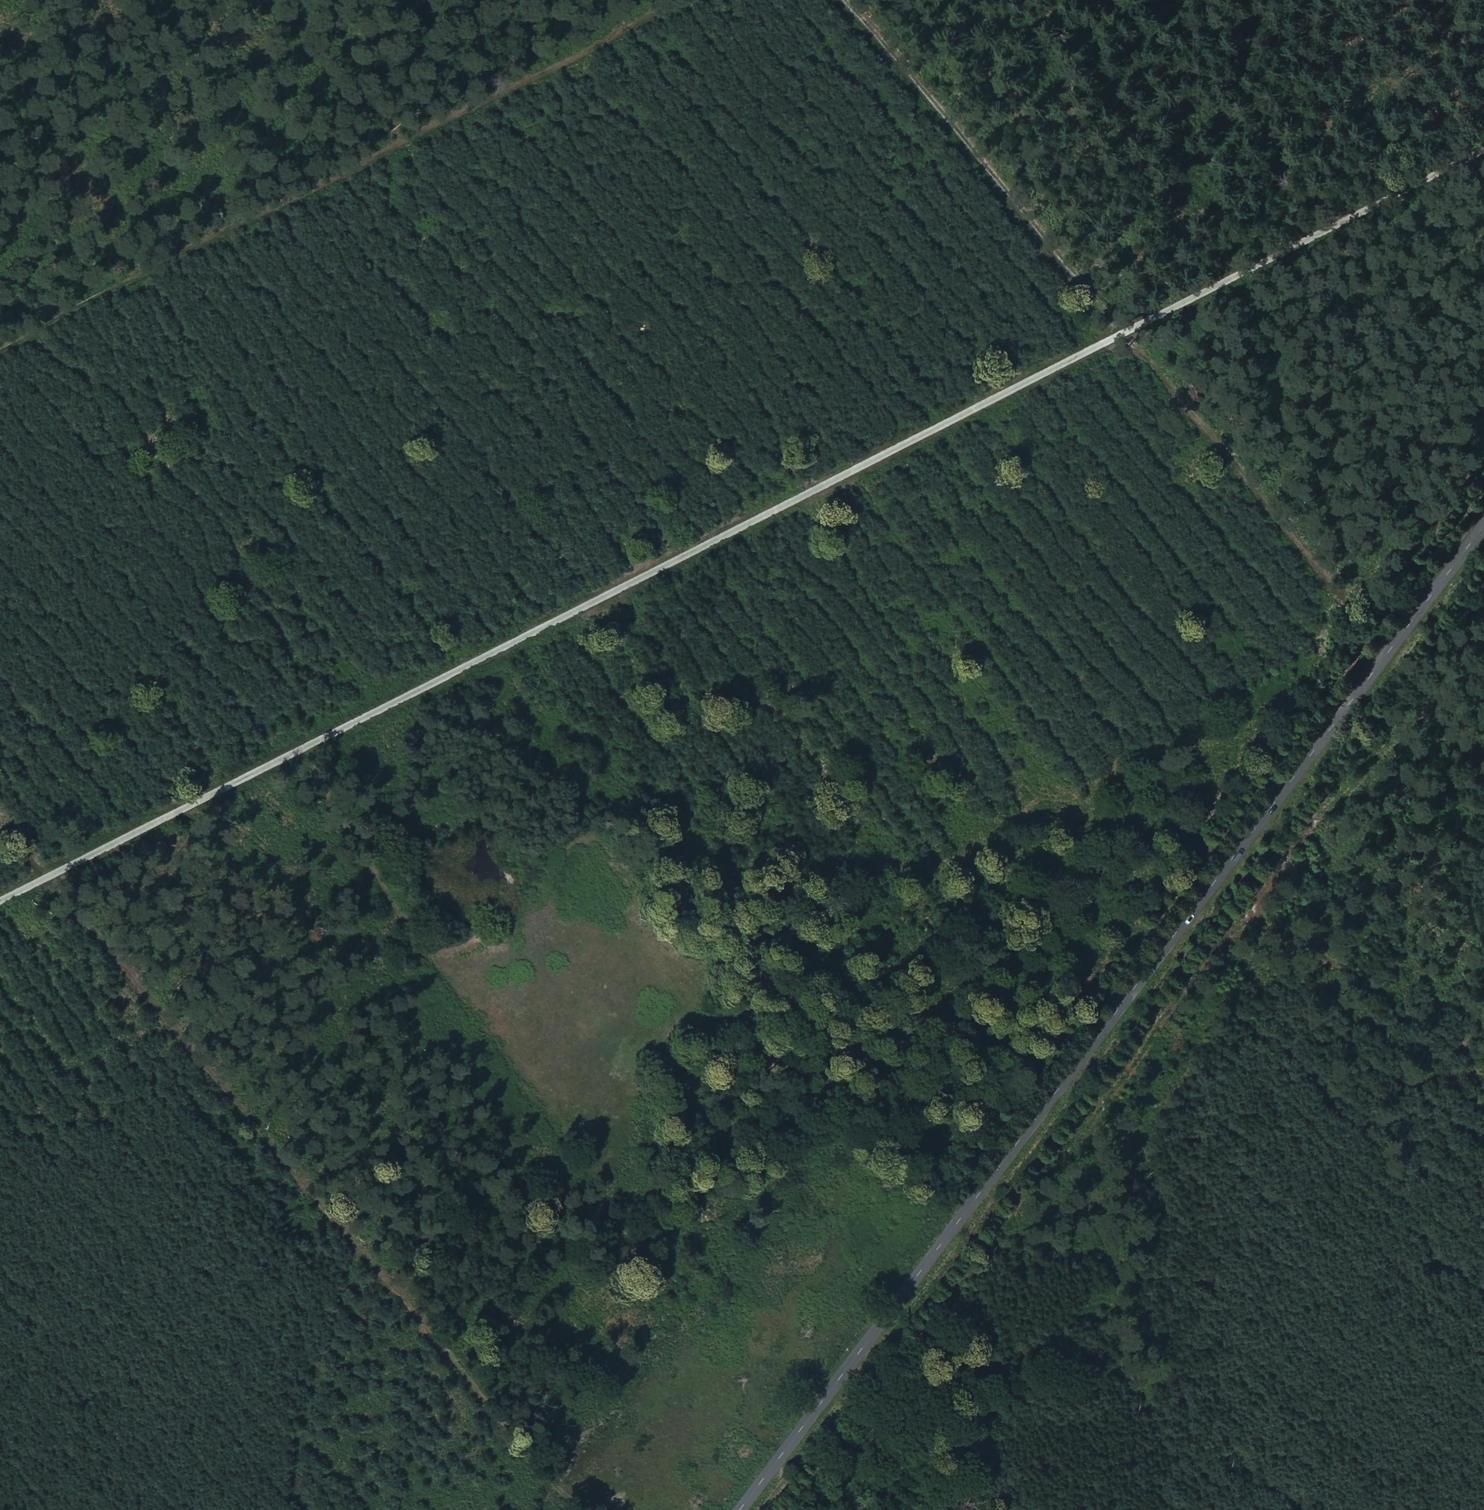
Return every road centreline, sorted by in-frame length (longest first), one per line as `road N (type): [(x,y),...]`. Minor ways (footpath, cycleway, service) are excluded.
road 1 (track): [(1483,148),(0,901)]
road 2 (tertiary): [(1483,528),(746,1509)]

